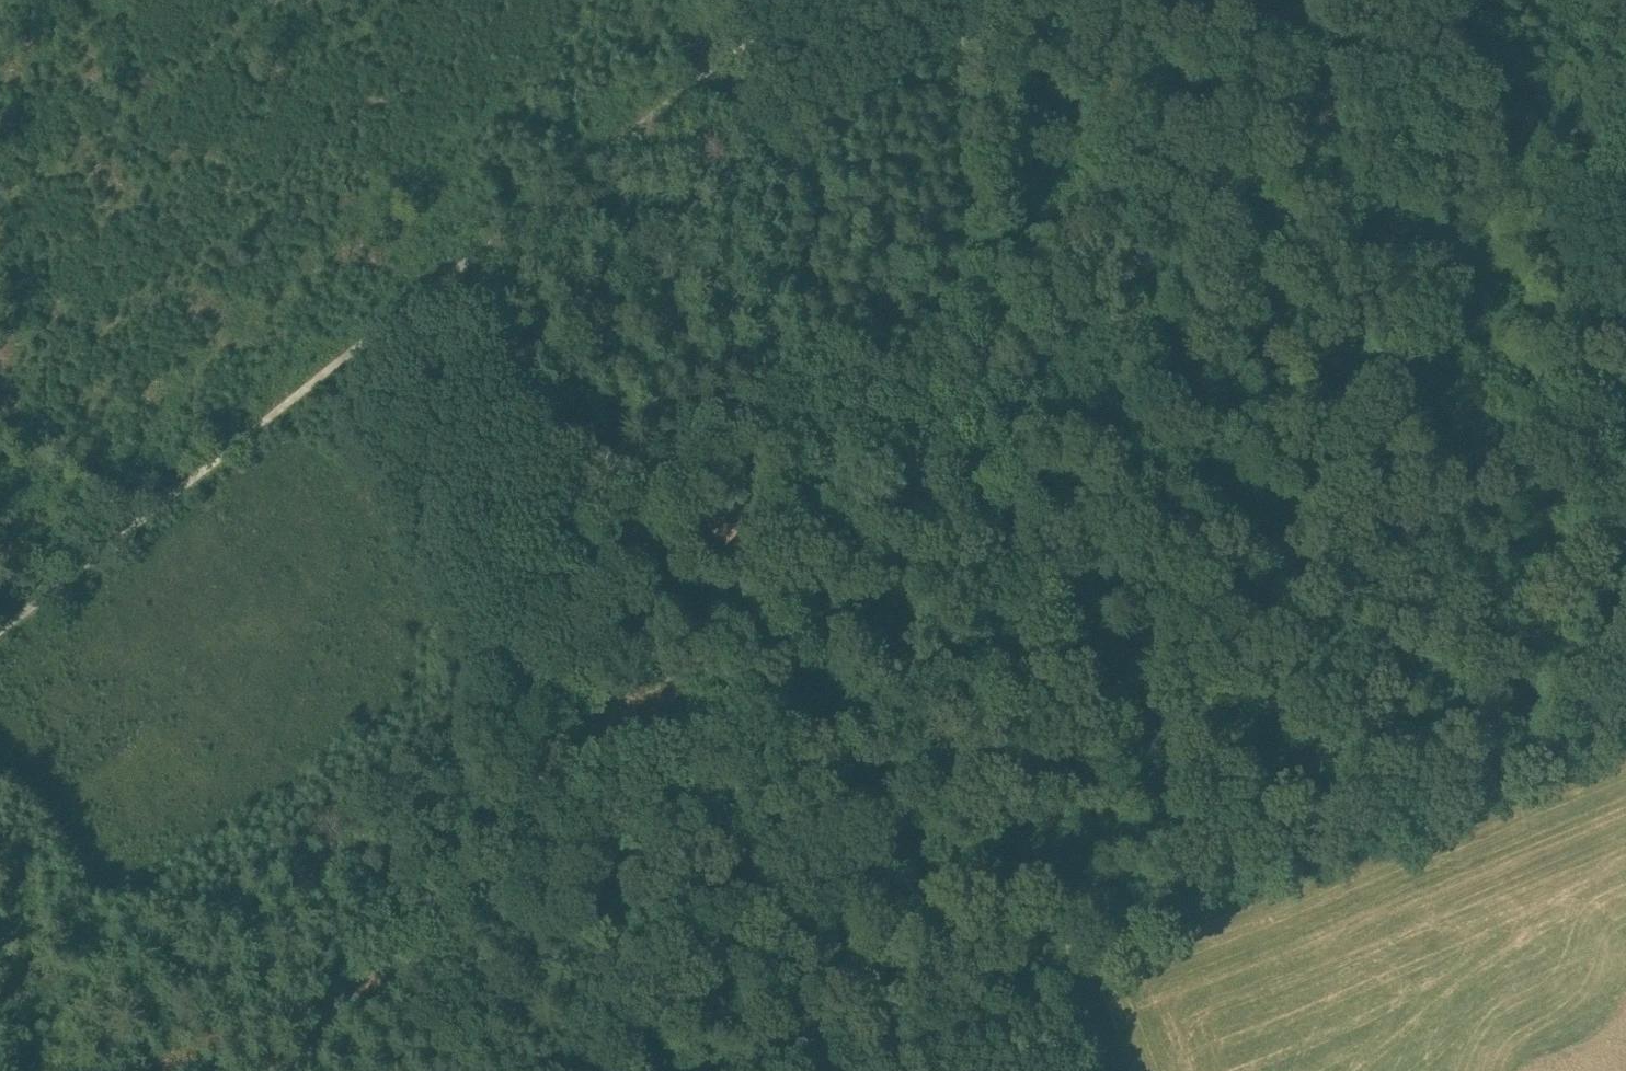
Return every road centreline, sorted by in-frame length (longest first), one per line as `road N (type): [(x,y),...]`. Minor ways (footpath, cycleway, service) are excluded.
road 1 (track): [(959,0),(1071,937),(1119,1070)]
road 2 (track): [(0,626),(791,0)]
road 3 (track): [(751,1070),(1071,937)]

